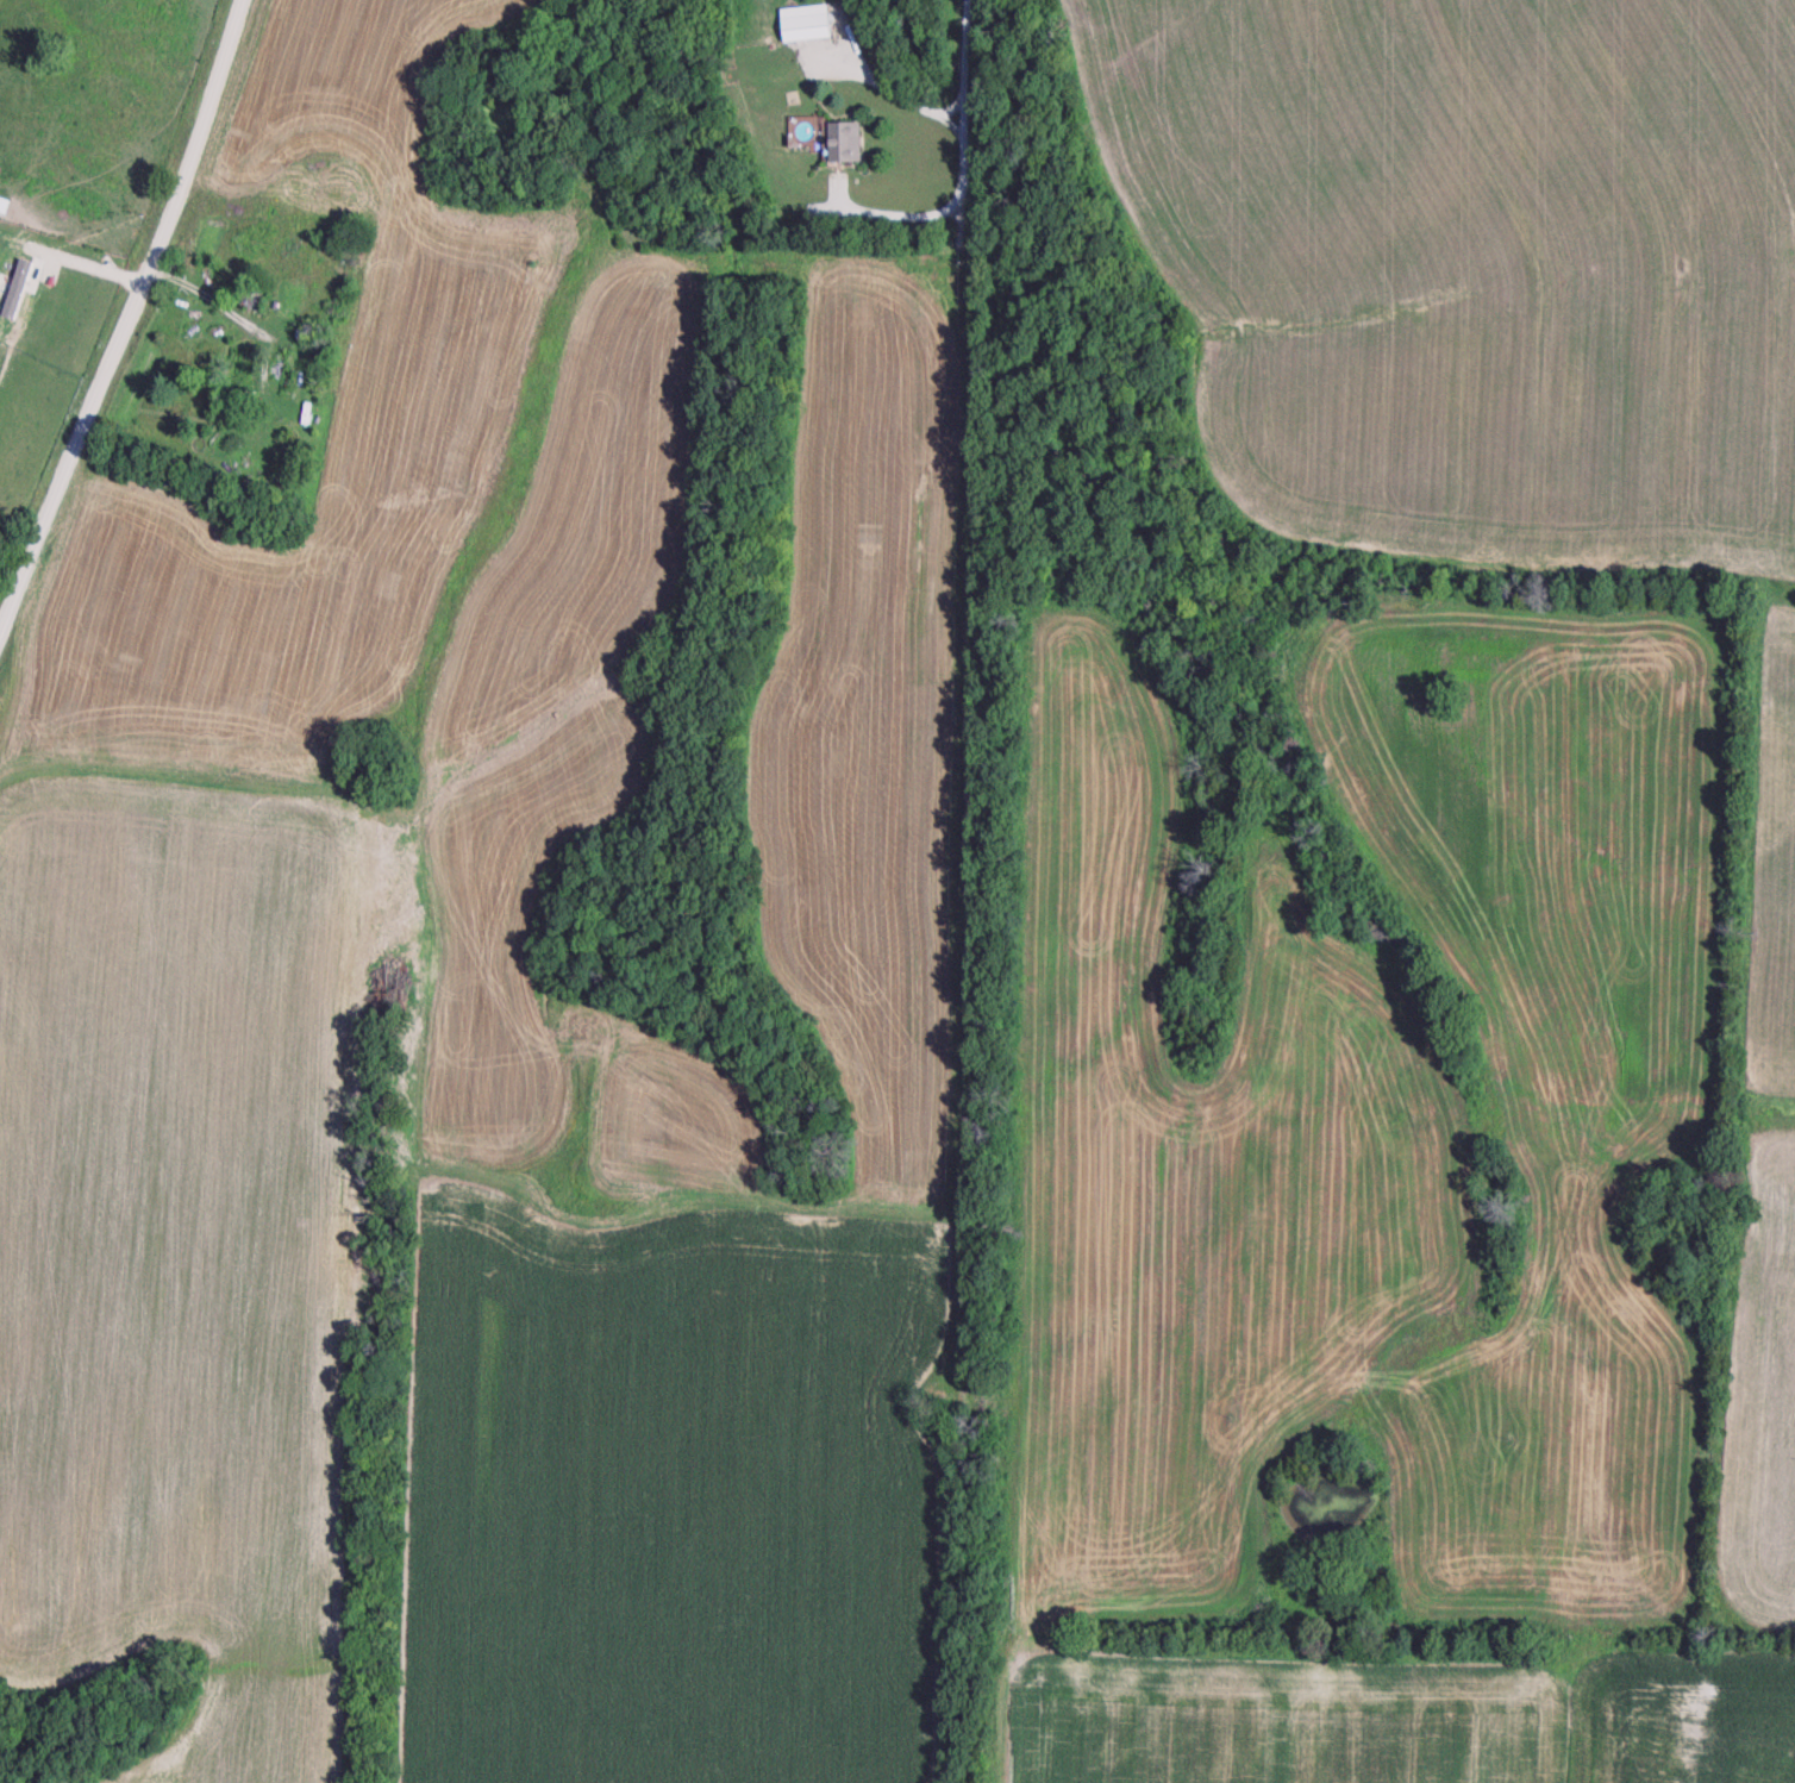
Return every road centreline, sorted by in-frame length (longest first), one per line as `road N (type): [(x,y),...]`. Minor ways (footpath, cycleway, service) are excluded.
road 1 (residential): [(0,633),(193,163),(242,0)]

